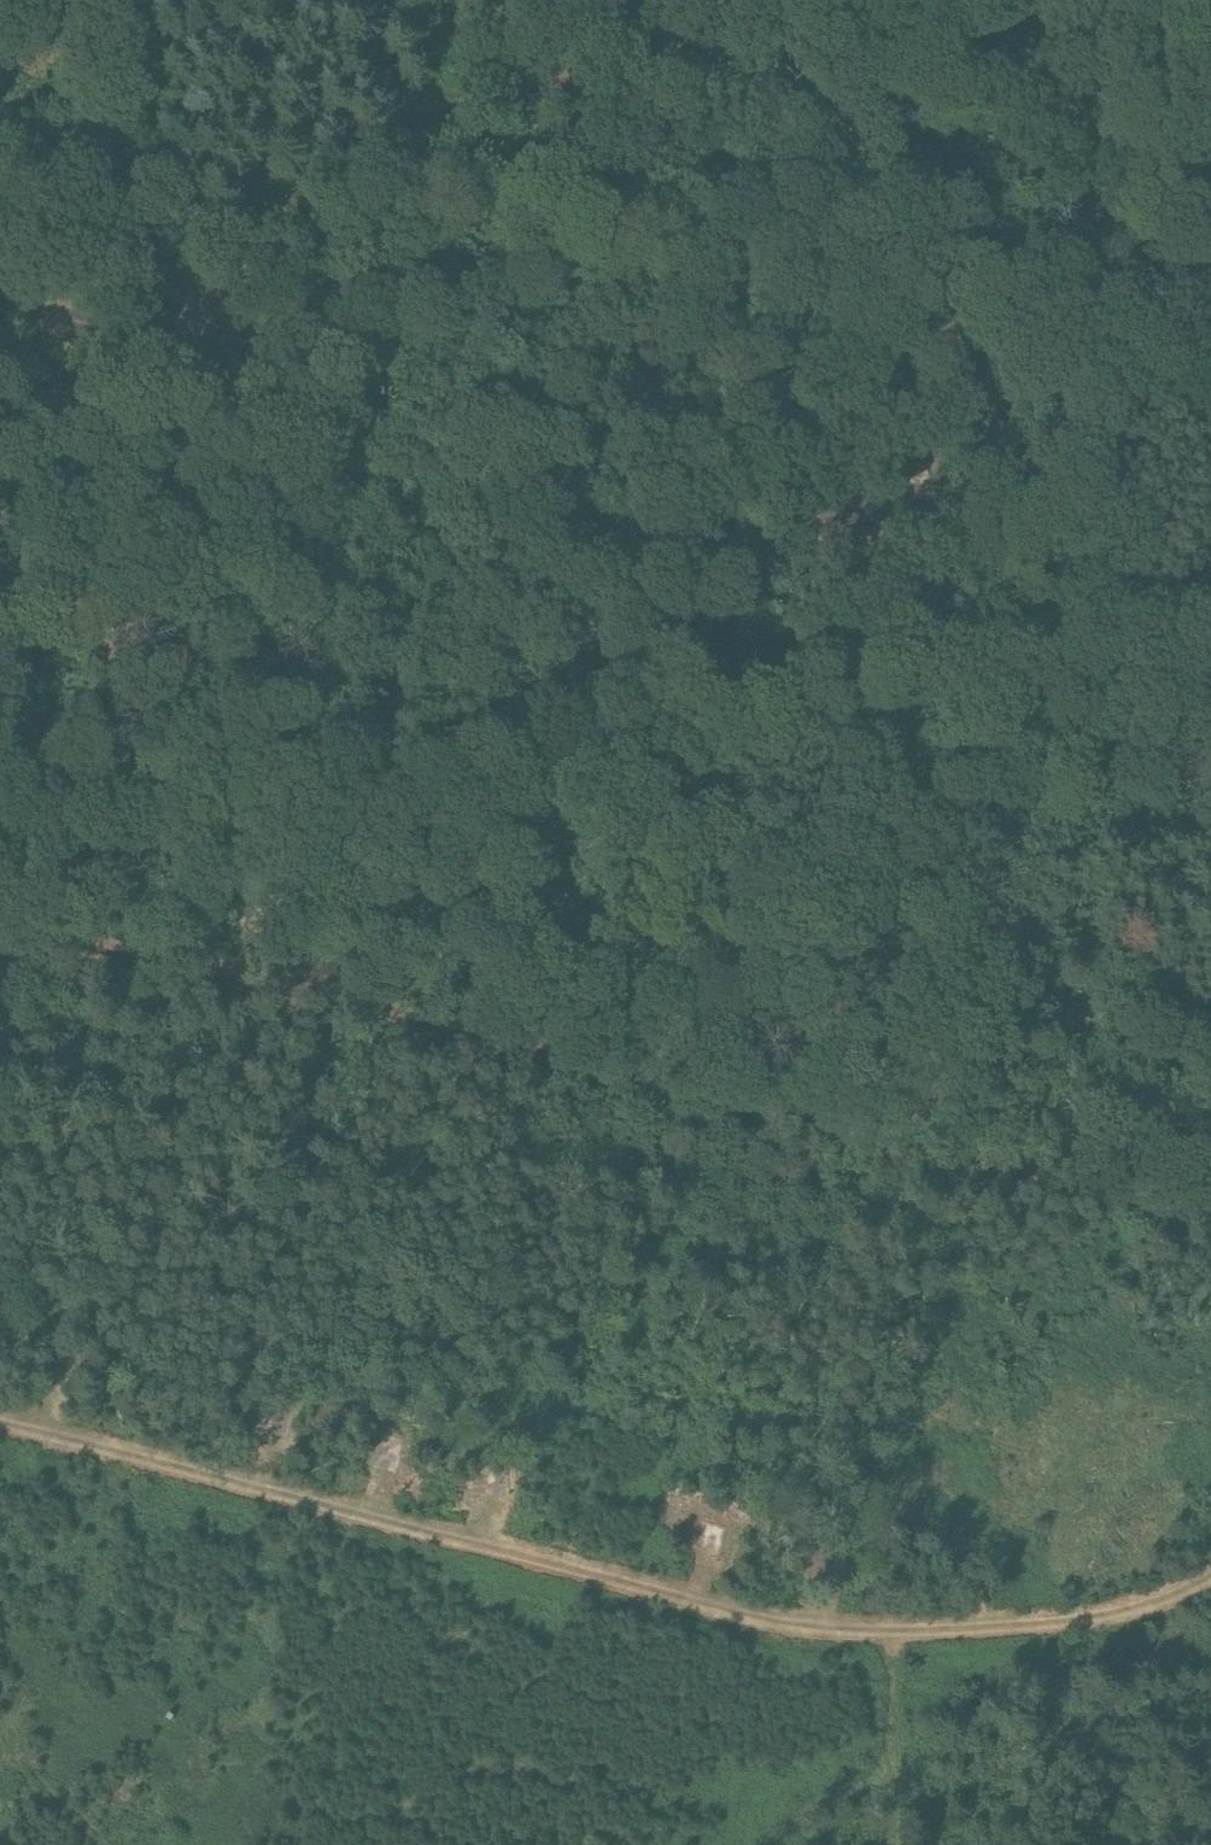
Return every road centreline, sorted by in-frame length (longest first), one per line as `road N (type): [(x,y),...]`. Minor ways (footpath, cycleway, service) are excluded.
road 1 (track): [(0,922),(1210,1224)]
road 2 (track): [(0,1415),(736,1612),(921,1630),(1089,1620),(1210,1594)]
road 3 (track): [(921,1630),(902,1844)]

